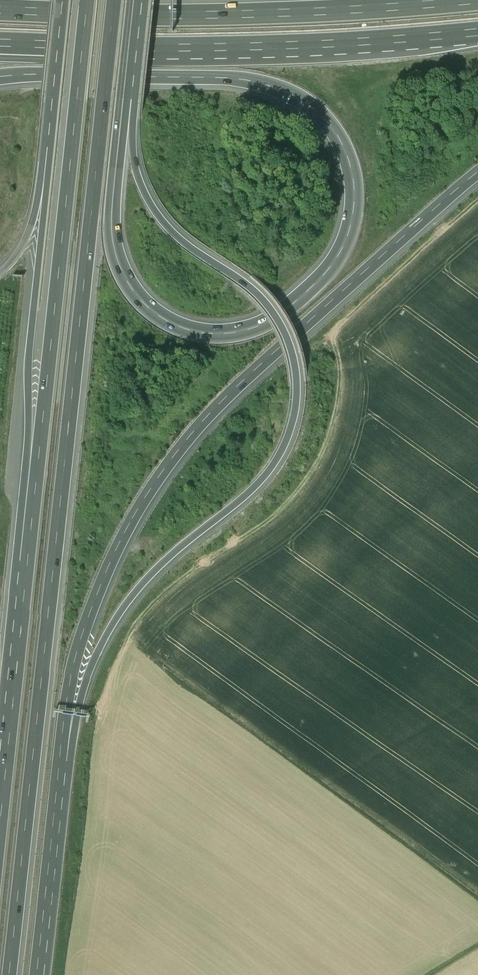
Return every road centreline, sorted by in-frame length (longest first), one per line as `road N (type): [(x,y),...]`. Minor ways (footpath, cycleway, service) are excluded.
road 1 (motorway): [(9,974),(115,0)]
road 2 (motorway): [(0,72),(238,76),(292,89),(331,124),(351,166),(352,221),(332,267),(285,312),(243,331),(197,333),(156,314),(119,247),(128,102)]
road 3 (motorway): [(63,764),(95,654),(125,606),(265,479),(284,450),(298,403),(295,357),(276,316),(174,233),(149,202),(128,102)]
road 4 (motorway): [(63,764),(89,618),(117,550),(185,440),(236,385),(477,172)]
road 5 (motorway): [(88,0),(22,587)]
road 6 (motorway): [(474,0),(272,12),(0,9)]
road 7 (motorway): [(43,199),(17,553),(22,587)]
road 8 (motorway): [(154,46),(477,32)]
road 9 (motorway): [(22,587),(0,819)]
road 10 (motorway): [(38,974),(63,764)]
road 11 (motorway): [(64,0),(43,199)]
road 12 (motorway): [(0,55),(154,46)]
road 13 (motorway): [(0,42),(154,46)]

